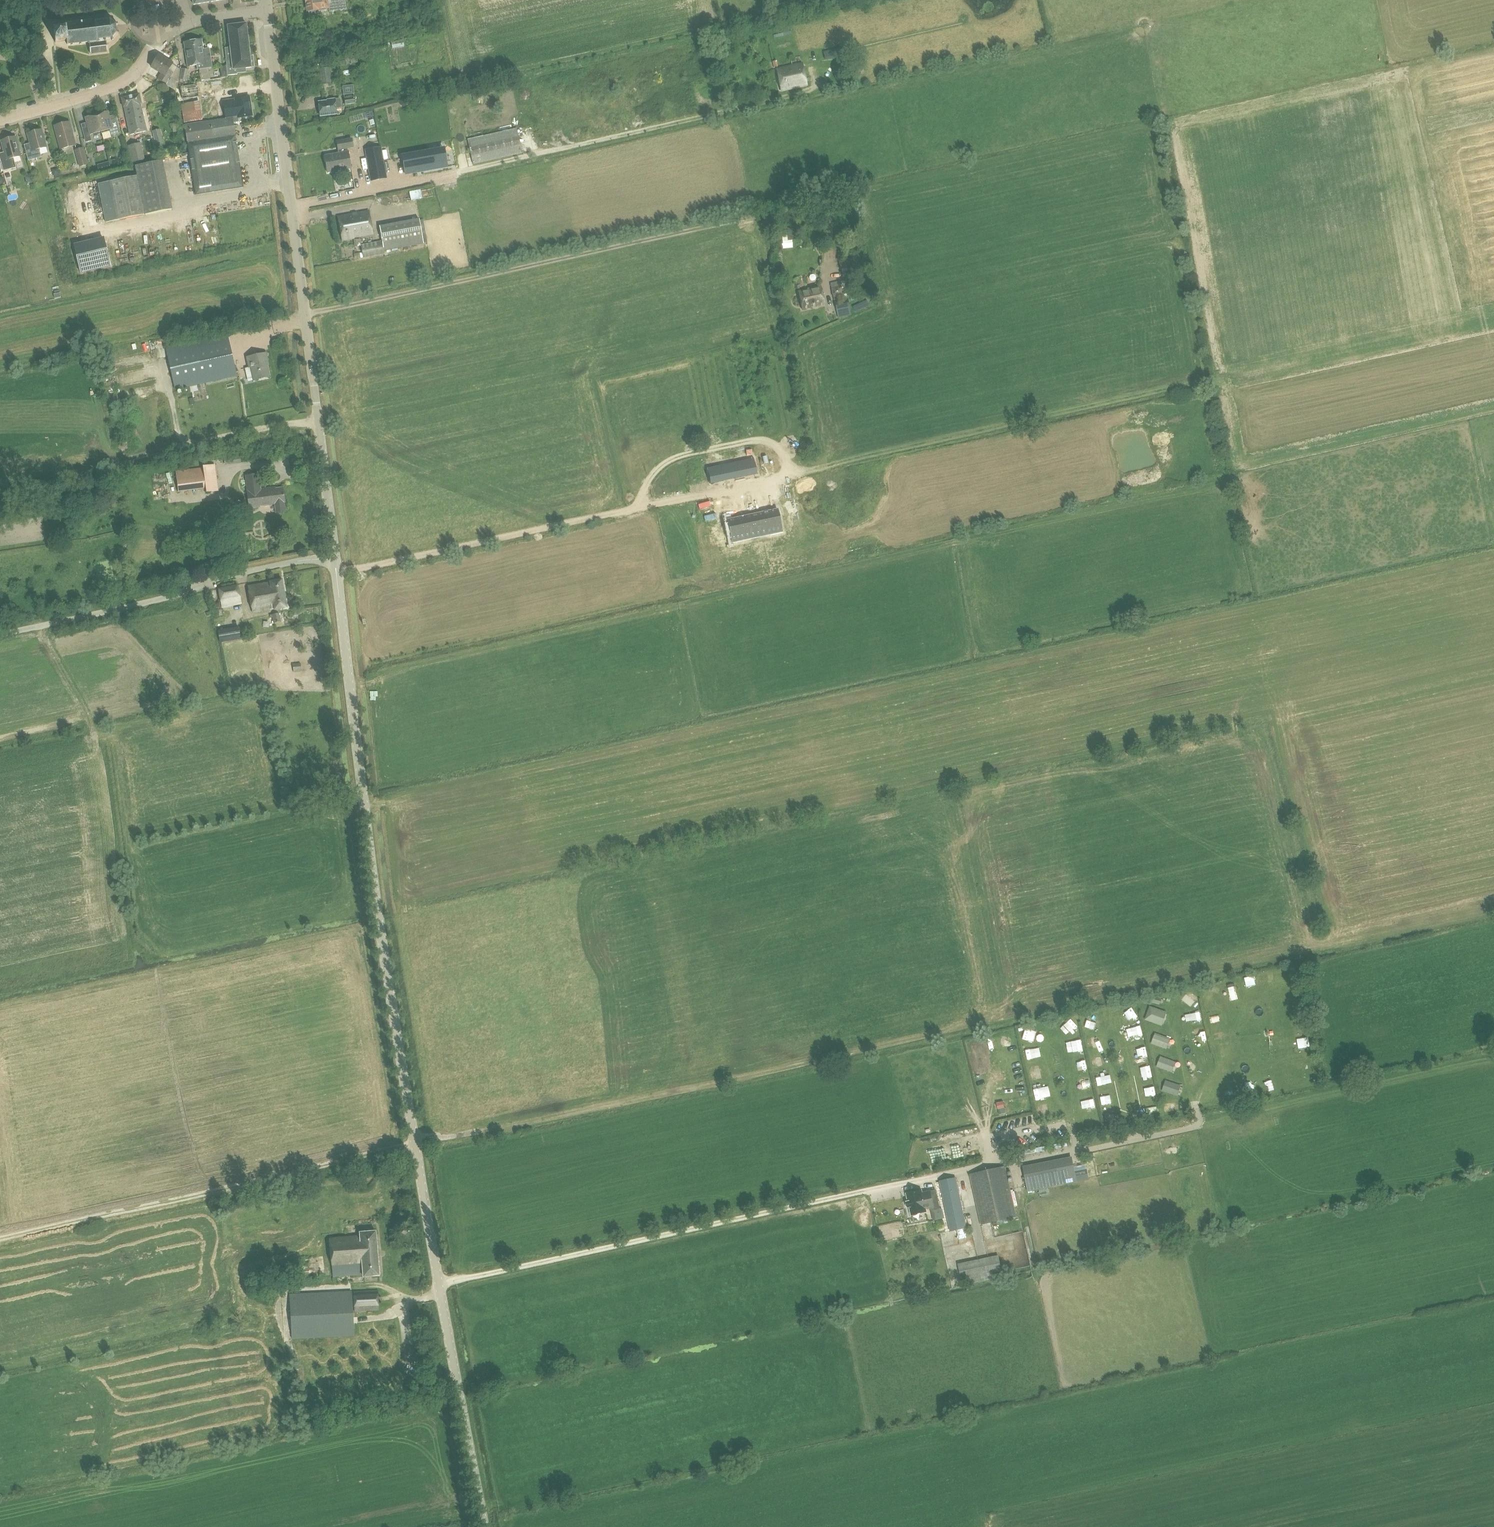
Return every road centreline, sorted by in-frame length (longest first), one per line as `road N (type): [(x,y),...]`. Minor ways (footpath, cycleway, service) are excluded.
road 1 (track): [(0,1237),(433,1136),(1364,939)]
road 2 (tertiary): [(484,1526),(386,975),(335,555)]
road 3 (track): [(1220,380),(337,571)]
road 4 (tertiary): [(335,555),(267,10)]
road 5 (track): [(771,214),(305,313)]
road 6 (unclassified): [(0,635),(335,555)]
road 7 (residential): [(0,121),(119,84),(192,20)]

